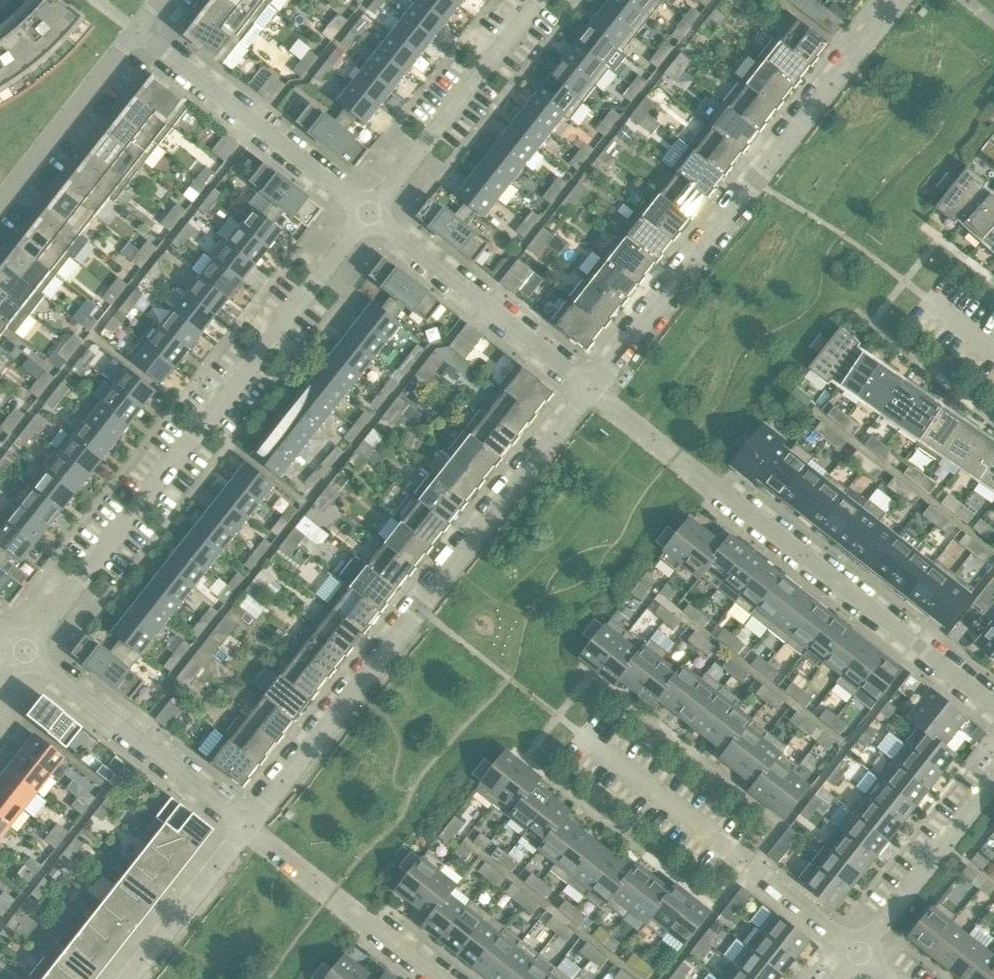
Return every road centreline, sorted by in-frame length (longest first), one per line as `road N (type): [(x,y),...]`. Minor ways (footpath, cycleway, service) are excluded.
road 1 (residential): [(23,651),(369,213)]
road 2 (residential): [(248,828),(592,391)]
road 3 (residential): [(993,706),(592,391)]
road 4 (residential): [(592,391),(900,0)]
road 5 (residential): [(369,213),(140,31)]
road 6 (residential): [(248,828),(23,651)]
road 7 (residential): [(592,391),(369,213)]
road 8 (residential): [(369,213),(537,0)]
road 9 (residential): [(440,978),(248,828)]
road 10 (residential): [(0,210),(140,31)]
road 11 (residential): [(860,952),(993,784)]
road 12 (residential): [(129,978),(248,828)]

